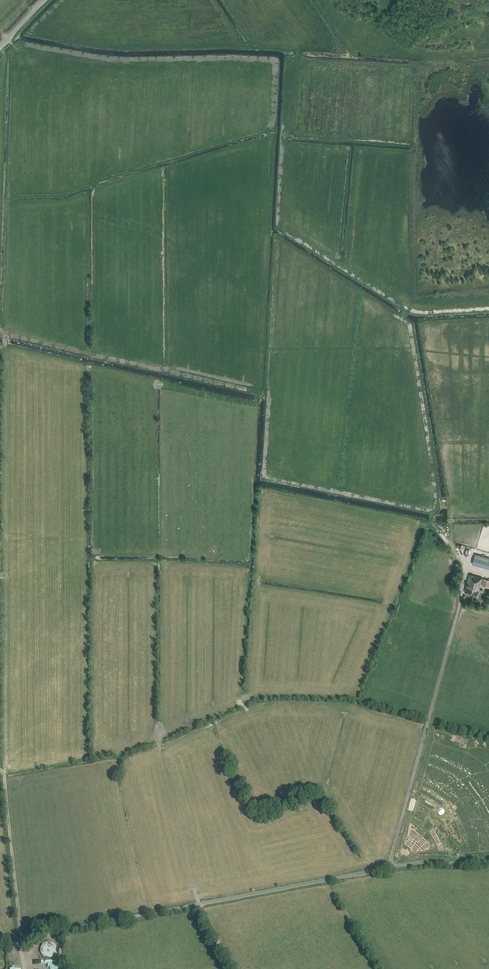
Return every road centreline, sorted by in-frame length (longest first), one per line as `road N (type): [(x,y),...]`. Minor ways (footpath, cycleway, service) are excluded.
road 1 (unclassified): [(0,942),(392,867),(488,860)]

